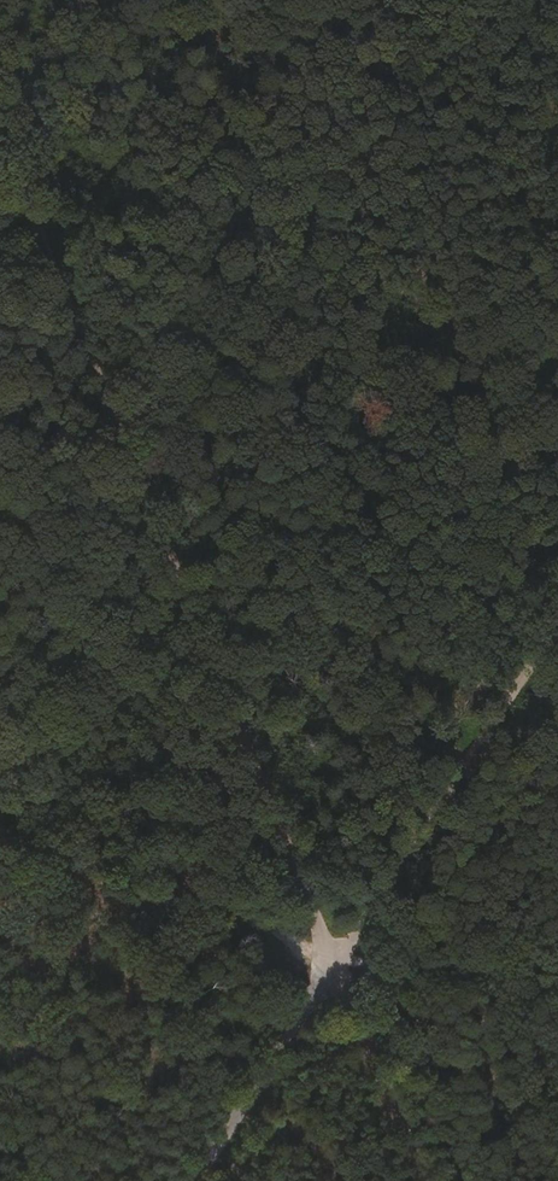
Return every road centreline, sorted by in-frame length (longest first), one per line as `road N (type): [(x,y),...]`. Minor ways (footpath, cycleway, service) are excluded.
road 1 (track): [(0,149),(424,1180)]
road 2 (track): [(557,620),(336,968)]
road 3 (track): [(13,789),(336,968)]
road 4 (track): [(196,1180),(336,968)]
road 5 (track): [(336,968),(557,971)]

